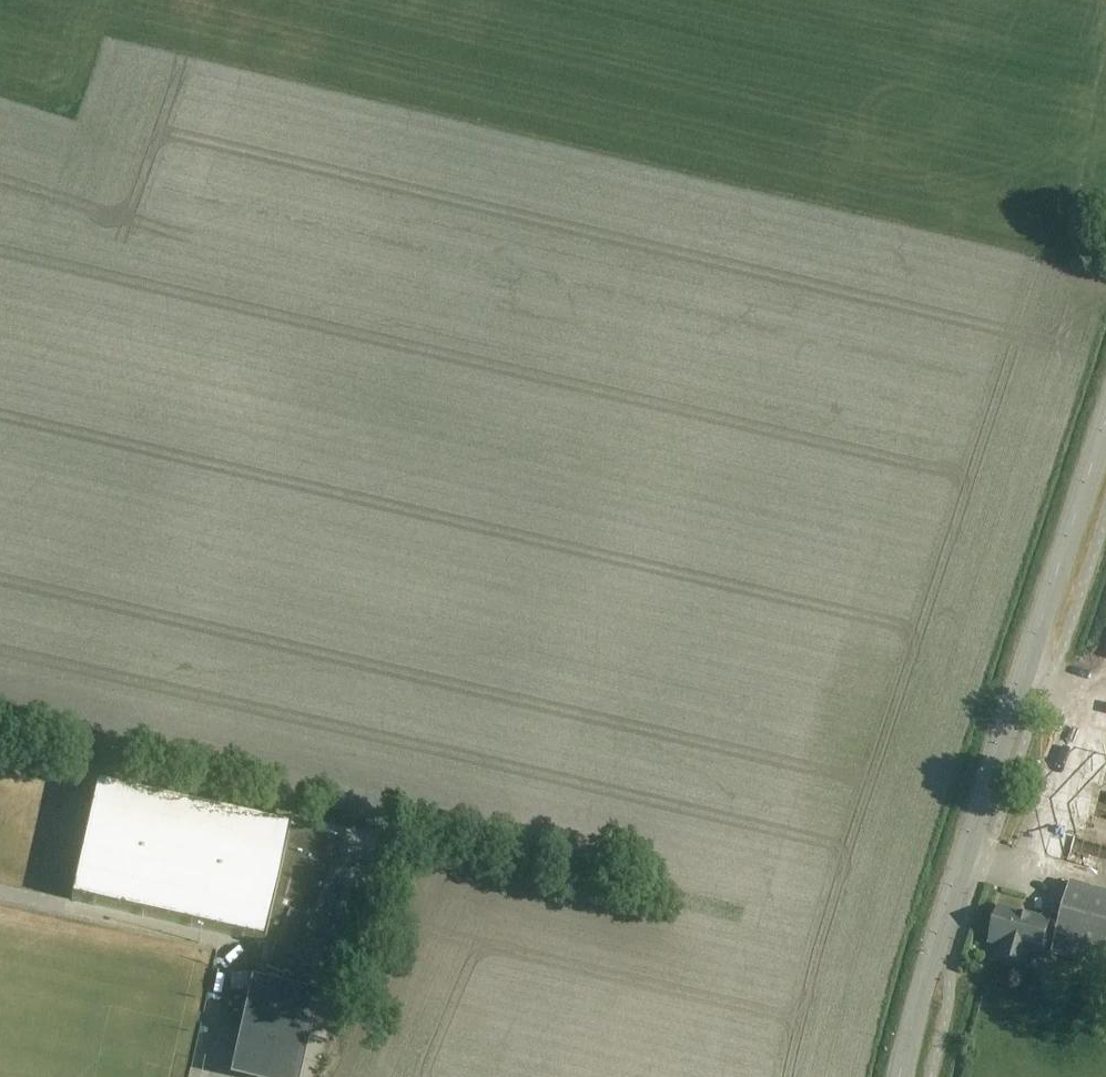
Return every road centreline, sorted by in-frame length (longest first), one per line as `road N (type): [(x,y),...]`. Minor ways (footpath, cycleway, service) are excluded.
road 1 (tertiary): [(900,1076),(927,969),(1105,422)]

